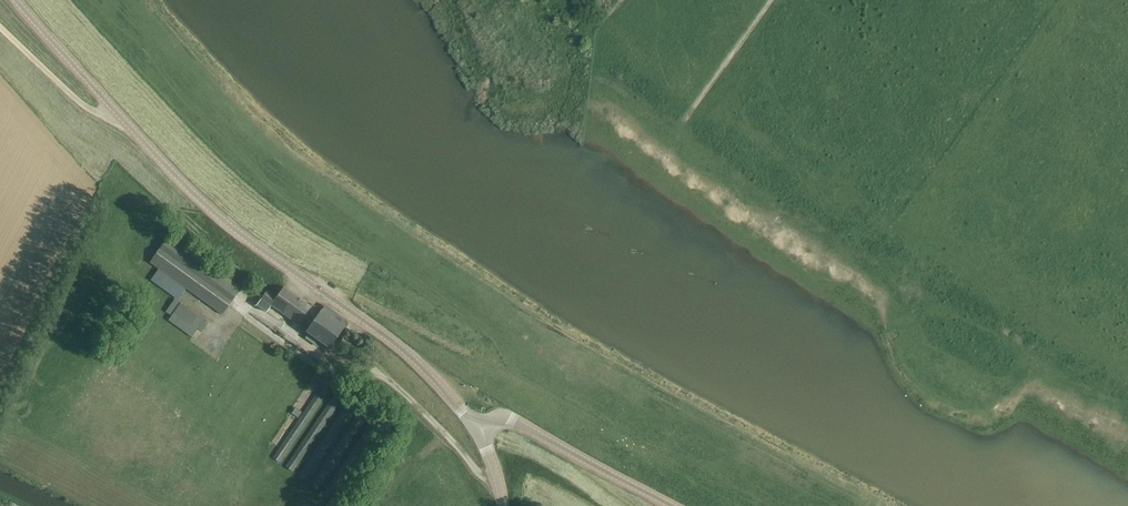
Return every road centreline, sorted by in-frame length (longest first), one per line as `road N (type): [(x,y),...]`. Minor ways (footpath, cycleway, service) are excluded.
road 1 (tertiary): [(480,432),(403,349),(194,194),(16,0)]
road 2 (tertiary): [(480,432),(516,421),(673,505)]
road 3 (track): [(122,118),(83,105),(0,27)]
road 4 (track): [(694,107),(771,0)]

